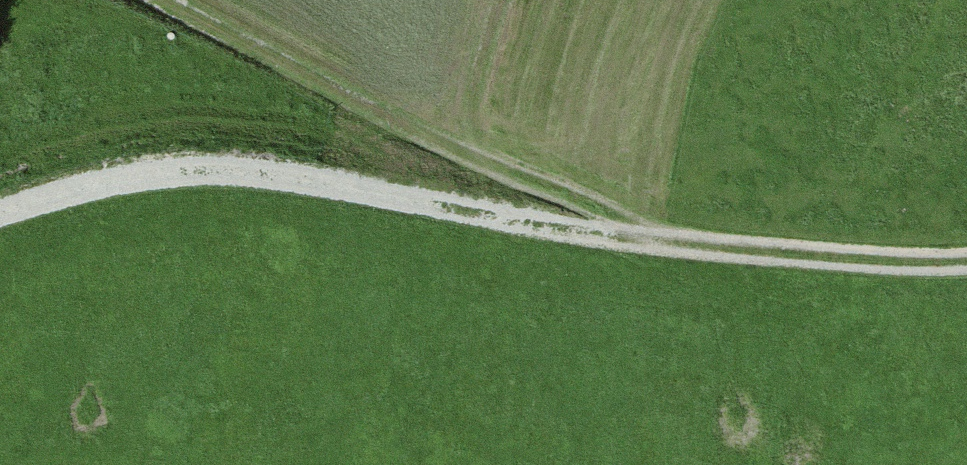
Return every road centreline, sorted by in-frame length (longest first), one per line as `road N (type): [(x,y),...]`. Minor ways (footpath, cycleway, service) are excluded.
road 1 (track): [(966,256),(844,256),(611,234),(252,172),(156,169),(0,214)]
road 2 (track): [(611,234),(595,202),(330,88),(163,0)]

